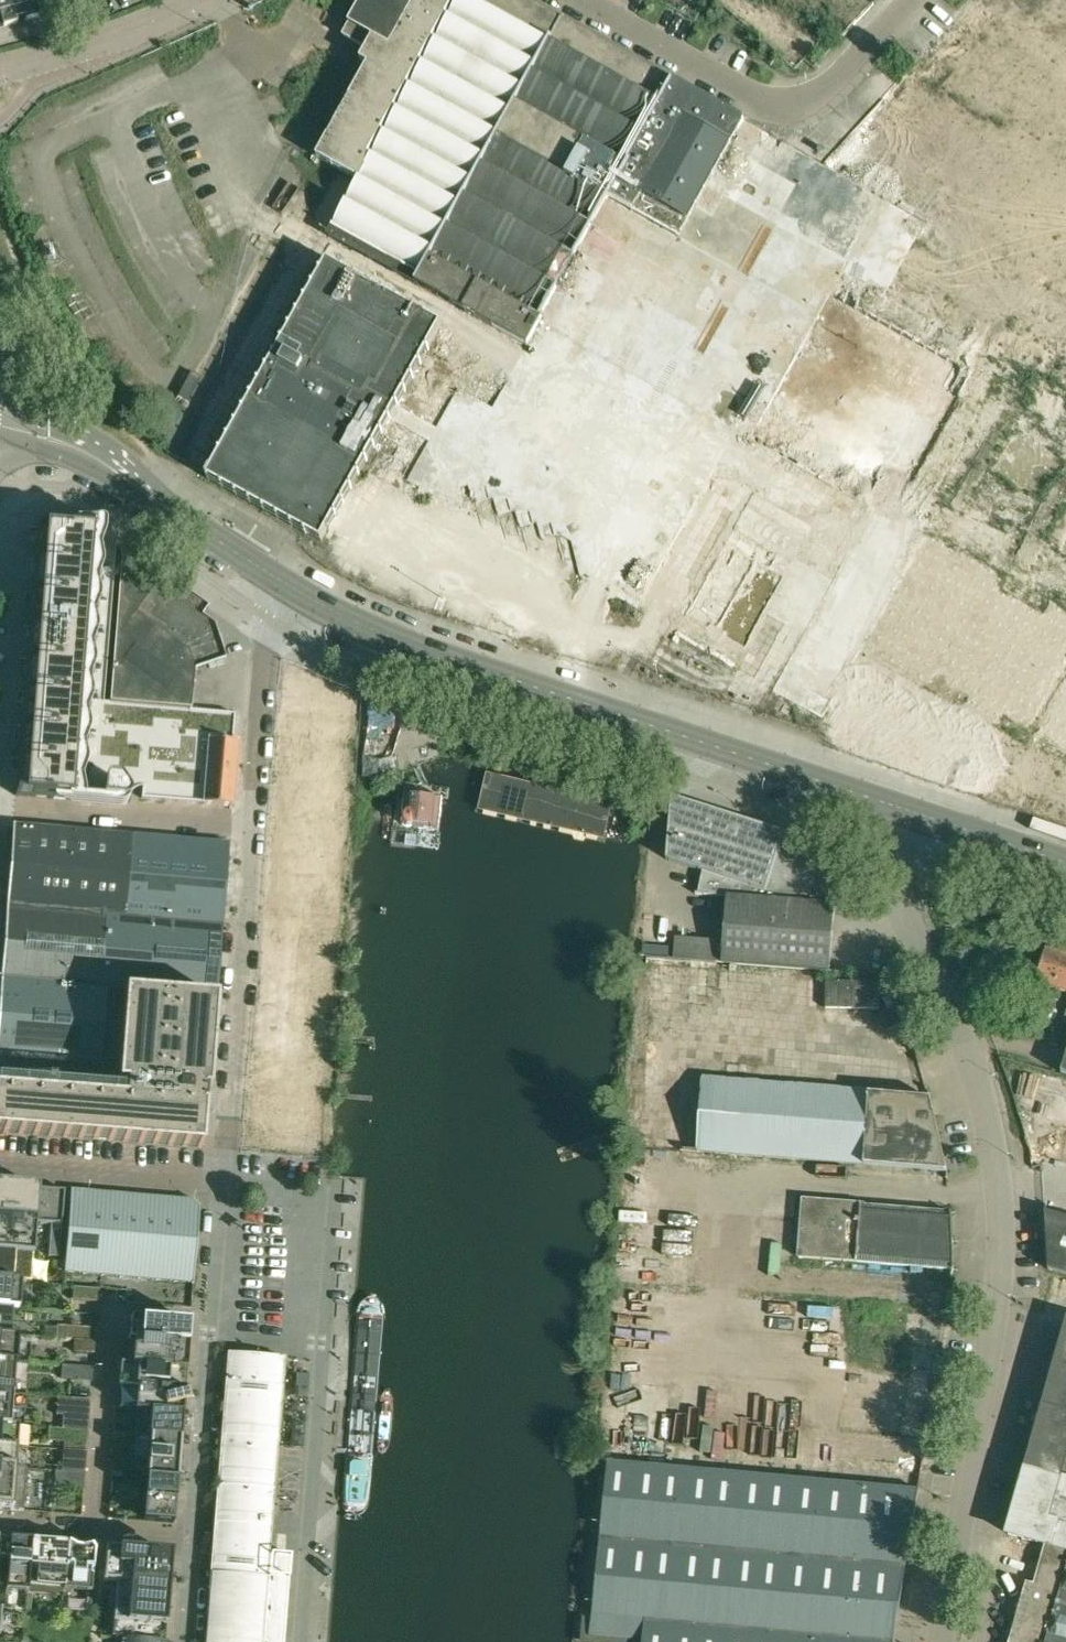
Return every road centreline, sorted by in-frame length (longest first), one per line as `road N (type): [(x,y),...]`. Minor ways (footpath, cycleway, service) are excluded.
road 1 (unclassified): [(944,1641),(996,1376),(1007,1244),(984,1087),(903,900),(925,817)]
road 2 (tertiary): [(925,817),(425,647),(294,586)]
road 3 (tertiary): [(294,586),(98,460),(50,435),(0,425)]
road 4 (residential): [(222,1158),(252,834)]
road 5 (residential): [(293,1641),(316,1341)]
road 6 (unclassified): [(835,89),(810,102),(767,102),(578,0)]
road 7 (residential): [(222,1158),(315,1164),(313,1200),(327,1202),(316,1341)]
road 8 (residential): [(252,834),(272,621),(294,586)]
road 9 (residential): [(252,834),(0,814)]
road 10 (residential): [(220,1183),(0,1165)]
road 11 (unclassified): [(0,70),(164,21),(206,0)]
road 12 (residential): [(193,1536),(209,1333)]
road 13 (residential): [(193,1536),(0,1523)]
road 14 (residential): [(209,1333),(220,1183)]
road 15 (tertiary): [(1065,862),(925,817)]
road 16 (residential): [(0,676),(8,562),(0,561)]

